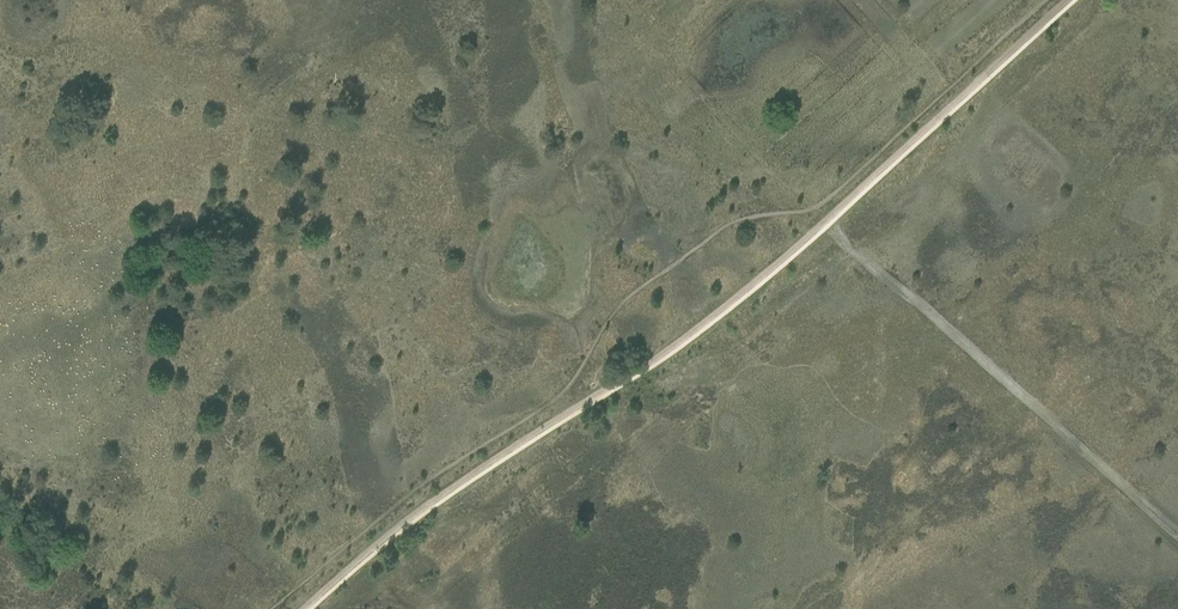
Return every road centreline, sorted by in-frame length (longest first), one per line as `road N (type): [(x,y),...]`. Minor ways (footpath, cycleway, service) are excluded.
road 1 (track): [(305,608),(407,520),(741,294),(1070,0)]

